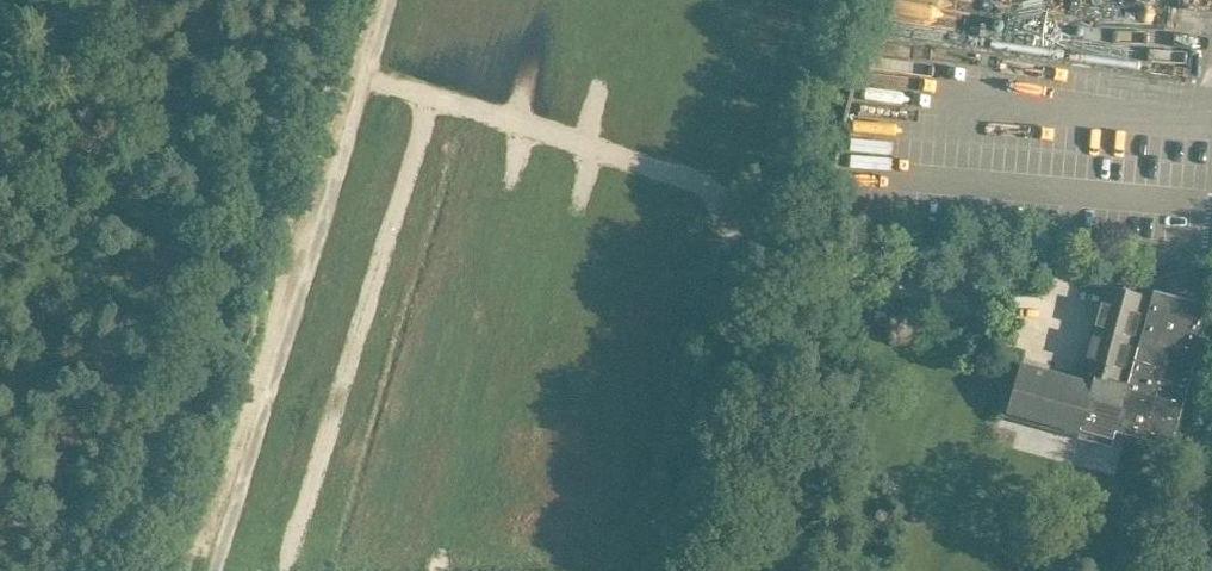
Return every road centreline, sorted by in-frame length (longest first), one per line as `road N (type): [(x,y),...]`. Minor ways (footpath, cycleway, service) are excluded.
road 1 (track): [(831,0),(776,200),(795,243),(890,290),(1051,327),(1074,195)]

